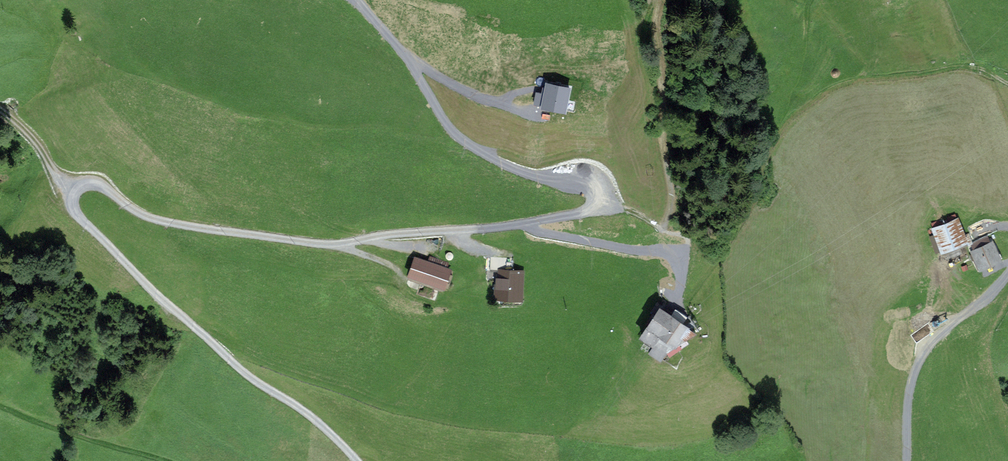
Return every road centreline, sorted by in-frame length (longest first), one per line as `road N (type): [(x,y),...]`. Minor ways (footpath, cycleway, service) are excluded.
road 1 (residential): [(358,0),(408,59),(453,132),(500,163),(588,191),(593,207),(521,224),(332,244),(171,224),(98,184),(75,194)]
road 2 (track): [(1007,83),(972,67),(859,79),(822,94),(779,130),(741,222),(687,300),(677,303)]
road 3 (residential): [(356,460),(173,311),(85,225),(75,194)]
road 4 (track): [(659,227),(673,201),(659,0)]
road 5 (residential): [(1007,273),(916,365),(907,460)]
road 6 (track): [(594,204),(639,215),(686,239),(676,258)]

